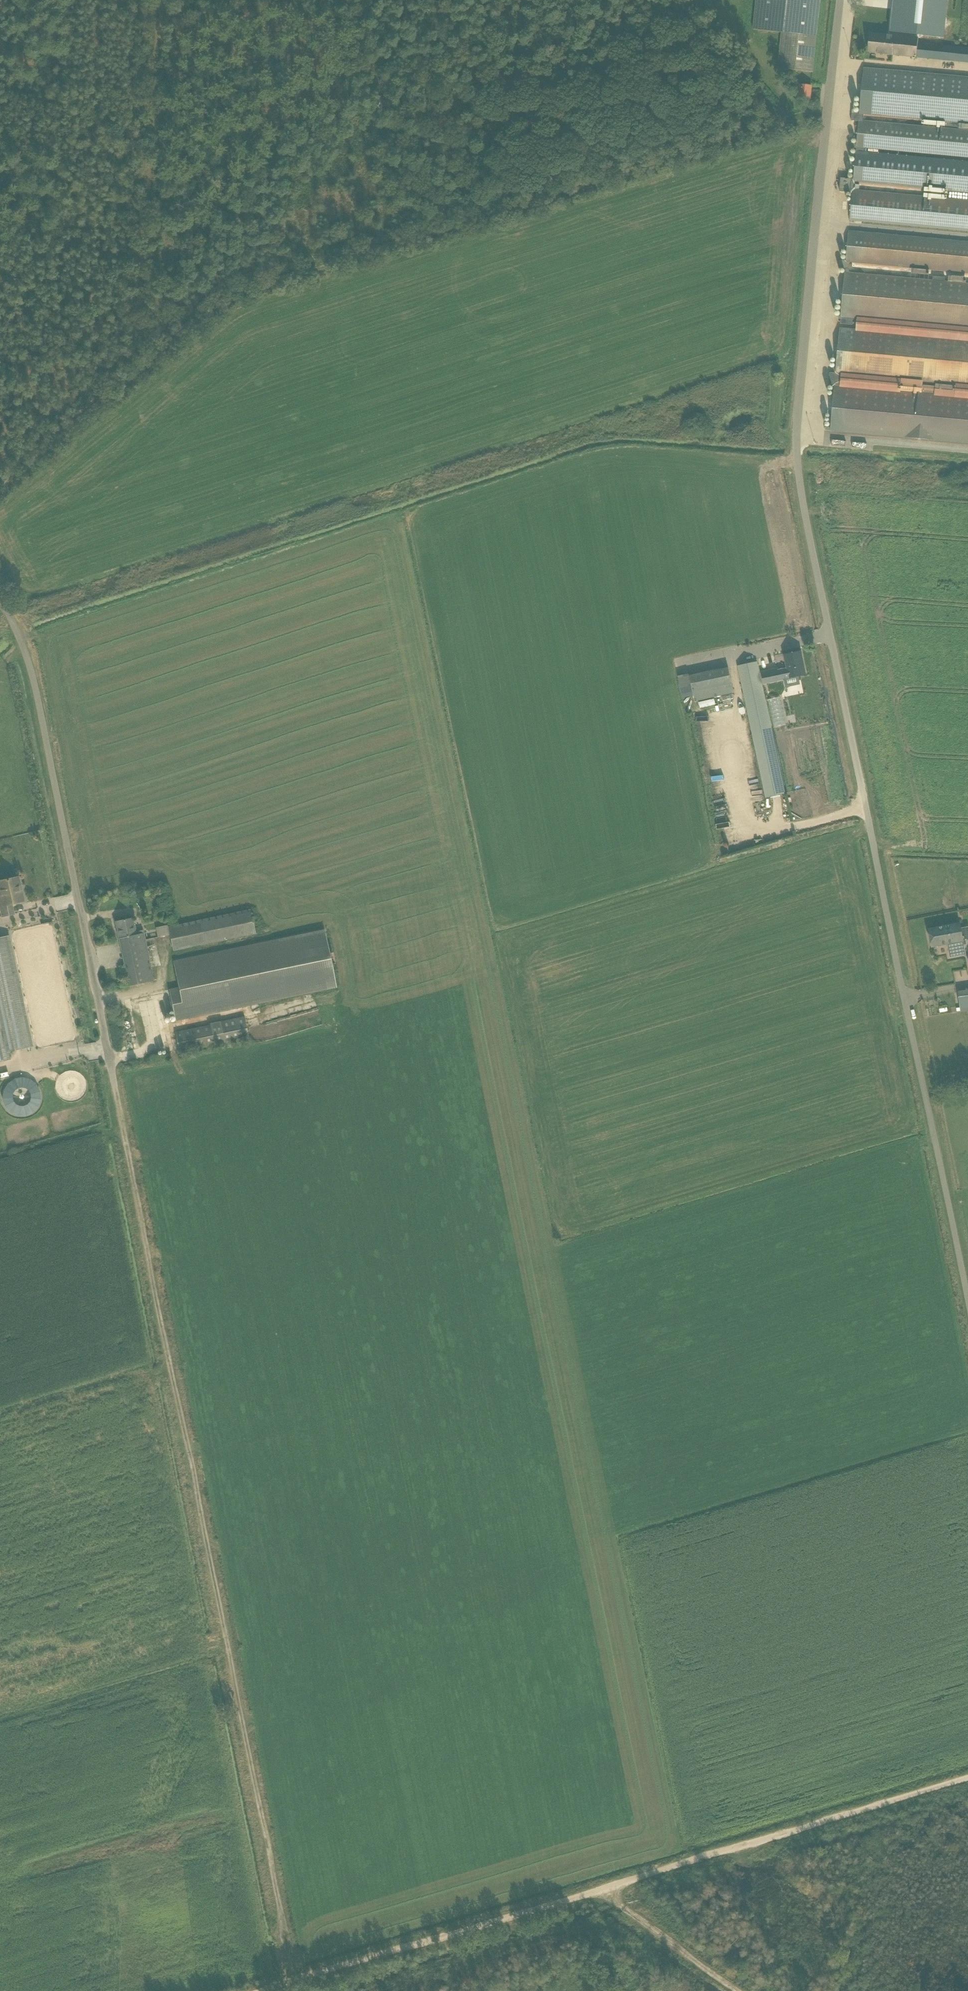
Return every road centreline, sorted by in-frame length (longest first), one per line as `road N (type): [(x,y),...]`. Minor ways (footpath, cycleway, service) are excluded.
road 1 (unclassified): [(967,1298),(795,477),(837,0)]
road 2 (track): [(825,108),(230,305),(0,491)]
road 3 (track): [(116,1106),(293,1982)]
road 4 (track): [(264,1990),(967,1778)]
road 5 (unclassified): [(116,1106),(33,677),(0,598)]
road 6 (track): [(126,387),(161,0)]
road 7 (track): [(737,1990),(603,1890)]

